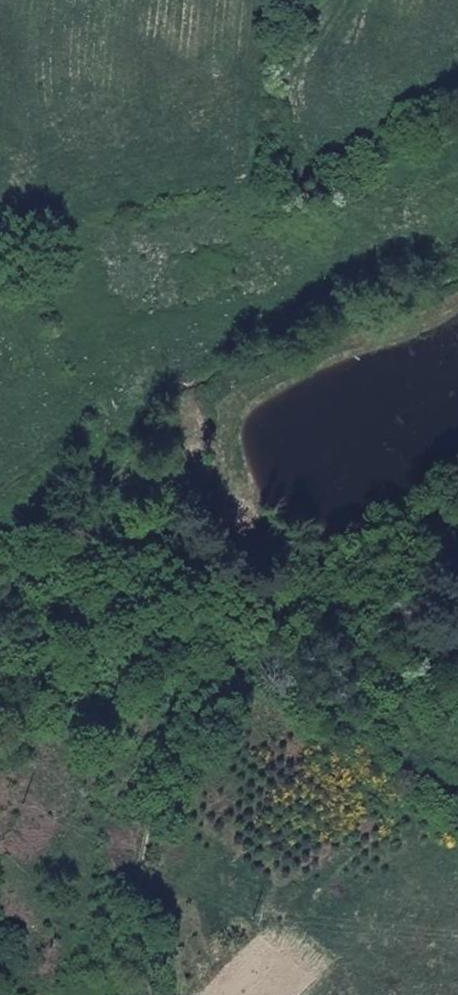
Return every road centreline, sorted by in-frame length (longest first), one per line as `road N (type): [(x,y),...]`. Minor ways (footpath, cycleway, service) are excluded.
road 1 (track): [(0,628),(42,612),(141,597),(192,621),(197,652),(137,905),(159,994)]

